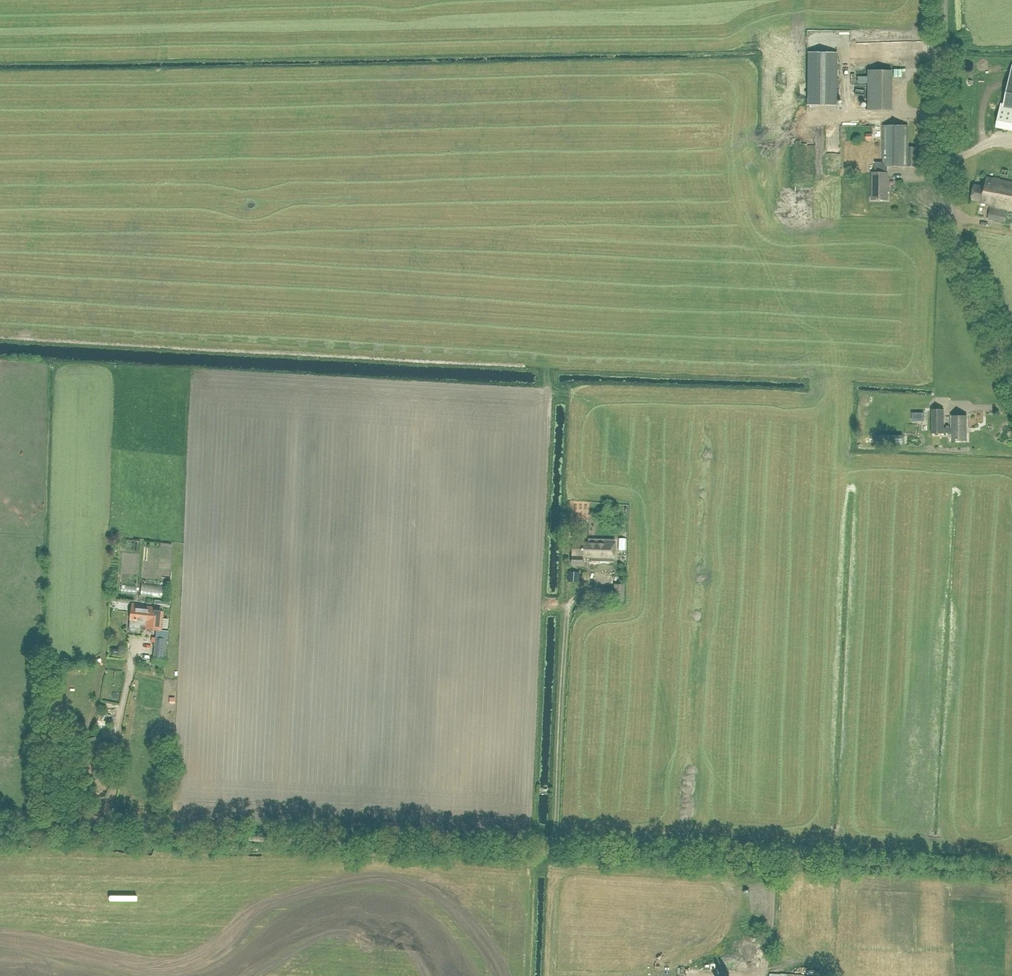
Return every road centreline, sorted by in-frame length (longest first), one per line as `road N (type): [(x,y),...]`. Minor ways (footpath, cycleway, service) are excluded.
road 1 (track): [(116,832),(1011,869)]
road 2 (unclassified): [(1011,370),(946,203),(944,0)]
road 3 (track): [(553,852),(564,538)]
road 4 (track): [(103,821),(137,650)]

